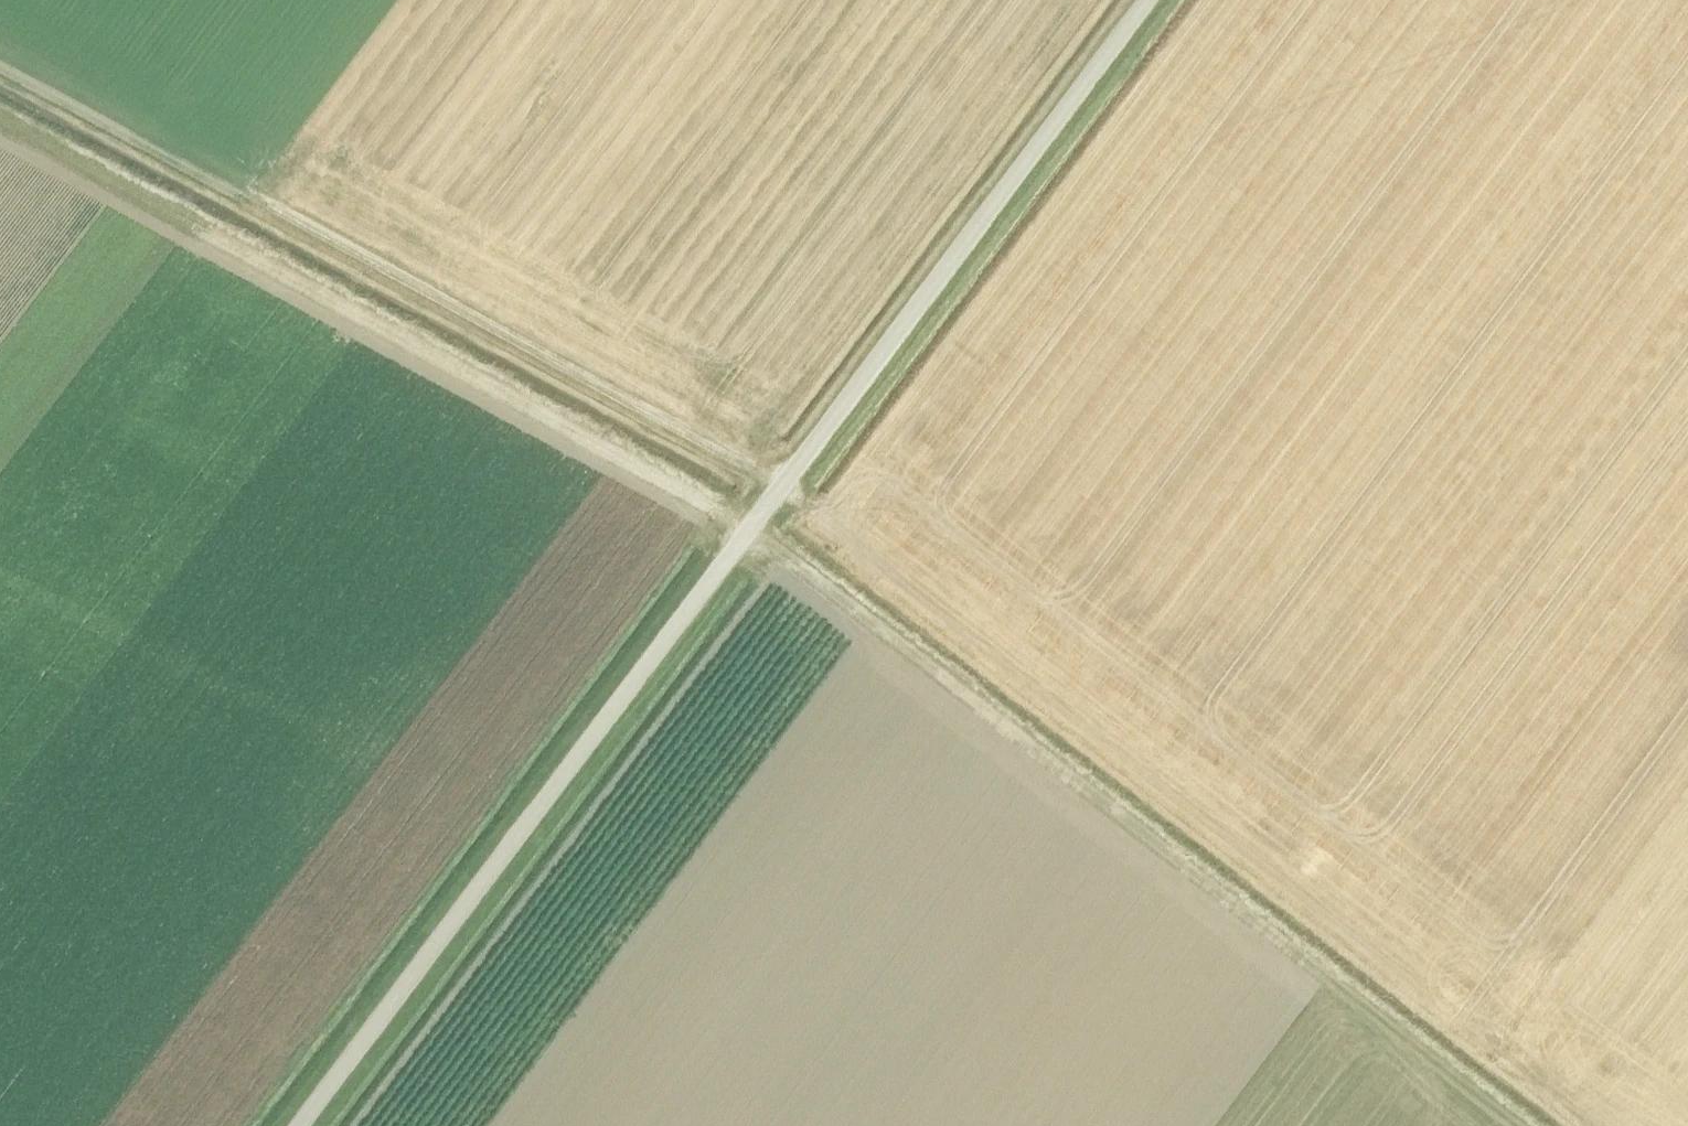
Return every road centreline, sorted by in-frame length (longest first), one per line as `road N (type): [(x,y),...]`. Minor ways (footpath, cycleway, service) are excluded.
road 1 (unclassified): [(306,1125),(1151,0)]

